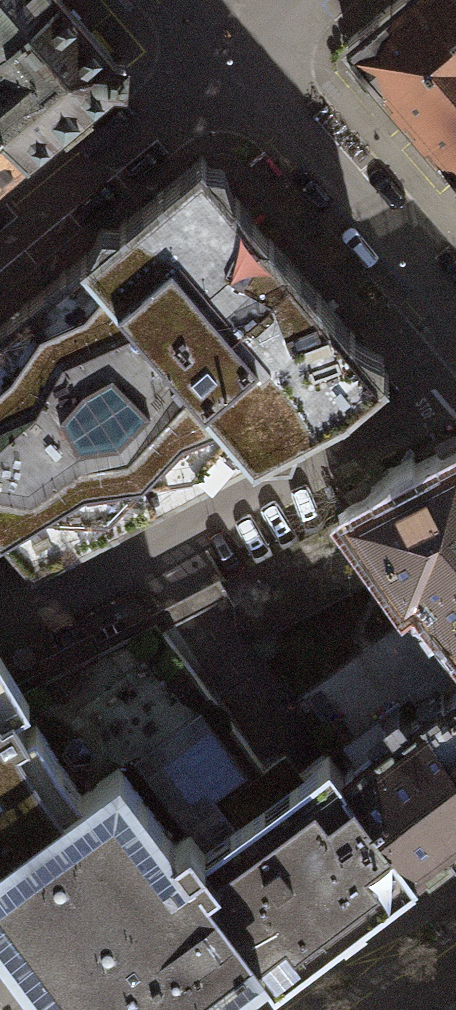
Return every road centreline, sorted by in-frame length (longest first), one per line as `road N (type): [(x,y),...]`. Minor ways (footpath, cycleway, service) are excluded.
road 1 (residential): [(0,619),(455,386)]
road 2 (residential): [(455,319),(230,55)]
road 3 (residential): [(0,246),(230,55)]

